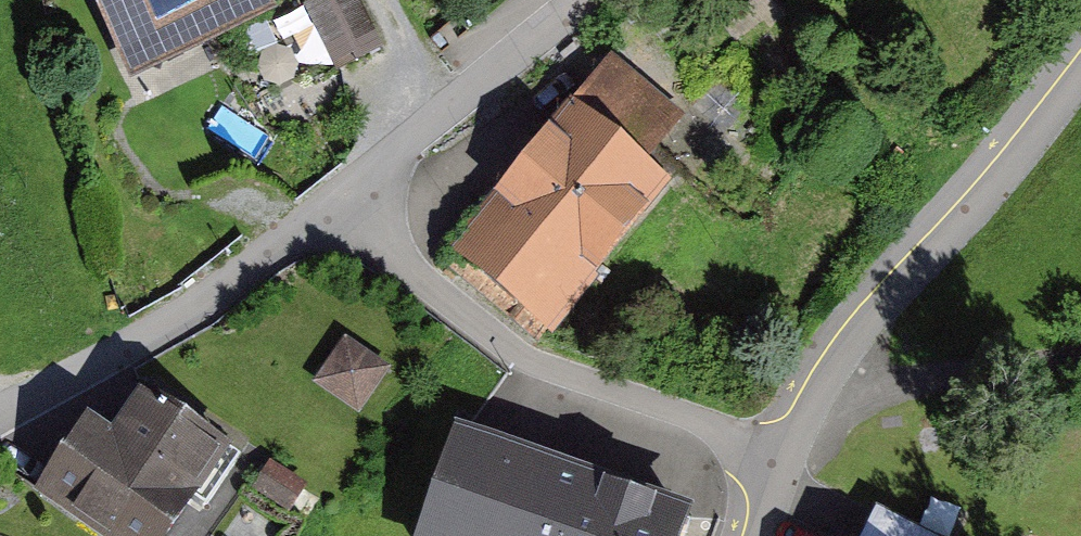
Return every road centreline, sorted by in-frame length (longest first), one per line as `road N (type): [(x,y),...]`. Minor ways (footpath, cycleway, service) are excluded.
road 1 (residential): [(354,206),(483,333),(549,378),(636,399),(781,463)]
road 2 (residential): [(1053,108),(856,342),(781,463)]
road 3 (unclassified): [(0,415),(354,206)]
road 4 (unclassified): [(354,206),(599,0)]

